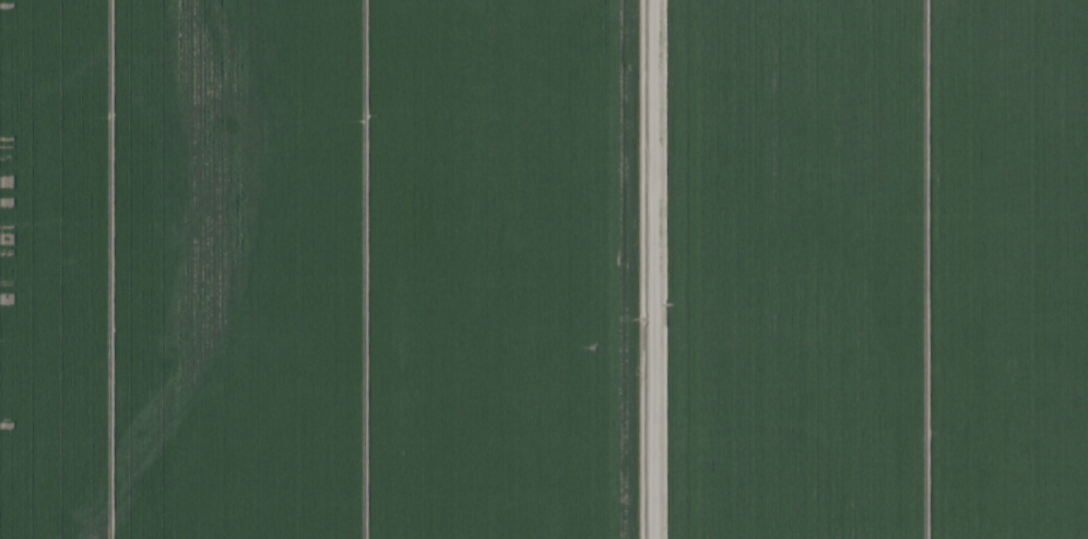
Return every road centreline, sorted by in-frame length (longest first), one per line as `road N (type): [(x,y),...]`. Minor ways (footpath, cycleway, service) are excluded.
road 1 (residential): [(643,538),(646,0)]

